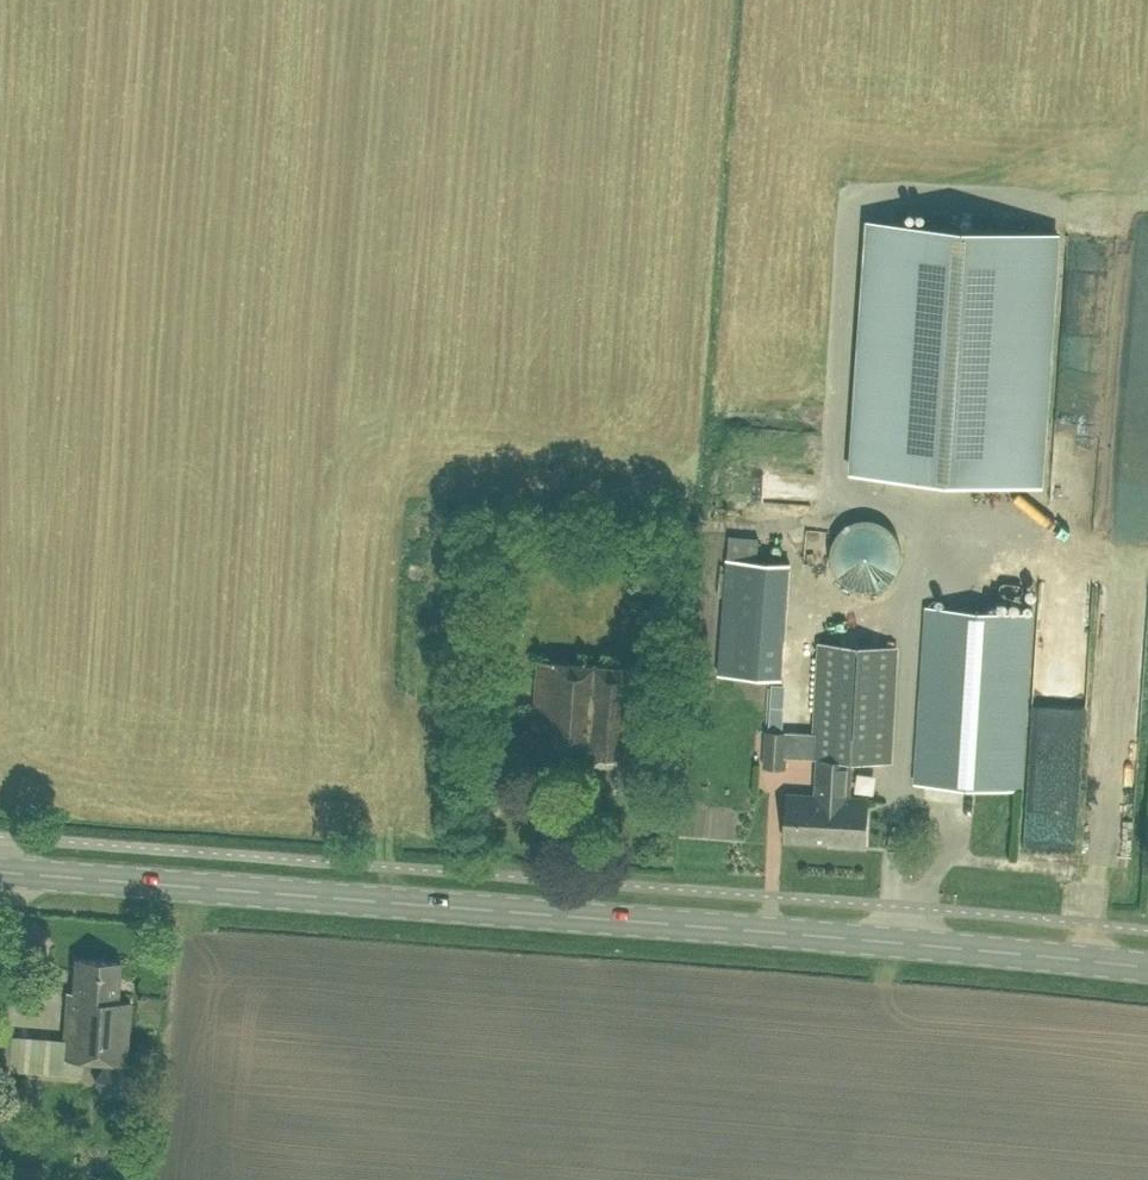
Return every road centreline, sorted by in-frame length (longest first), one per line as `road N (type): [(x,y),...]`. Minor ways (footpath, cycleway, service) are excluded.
road 1 (secondary): [(1147,968),(897,940),(0,872)]

